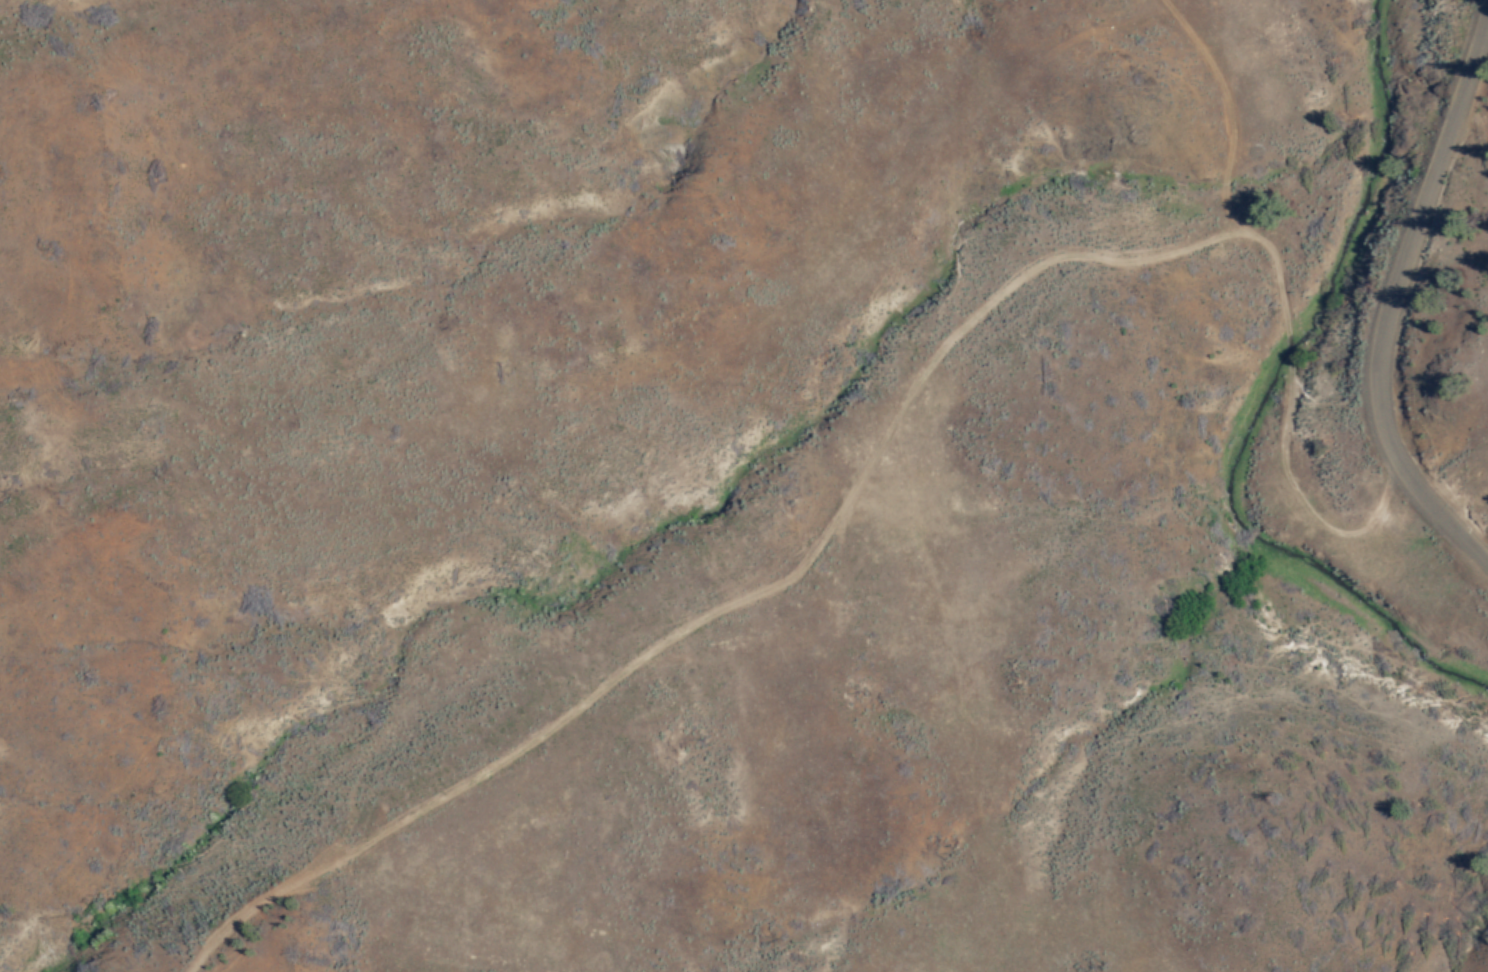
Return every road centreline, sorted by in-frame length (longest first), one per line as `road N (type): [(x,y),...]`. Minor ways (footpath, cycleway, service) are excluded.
road 1 (residential): [(1487,506),(1368,396),(1416,155),(1406,0)]

